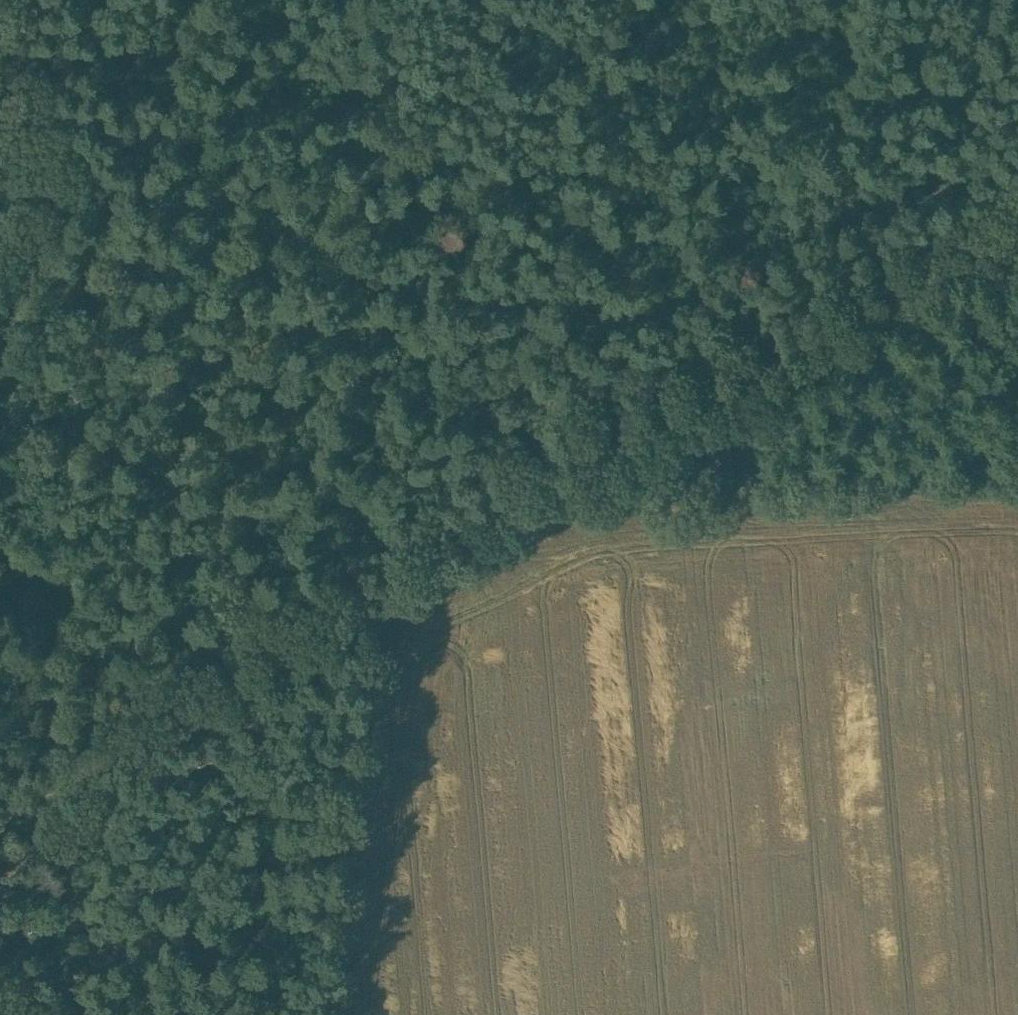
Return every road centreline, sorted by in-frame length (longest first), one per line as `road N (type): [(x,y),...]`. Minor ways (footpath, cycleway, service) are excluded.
road 1 (track): [(0,808),(1017,213)]
road 2 (track): [(1012,217),(972,0)]

